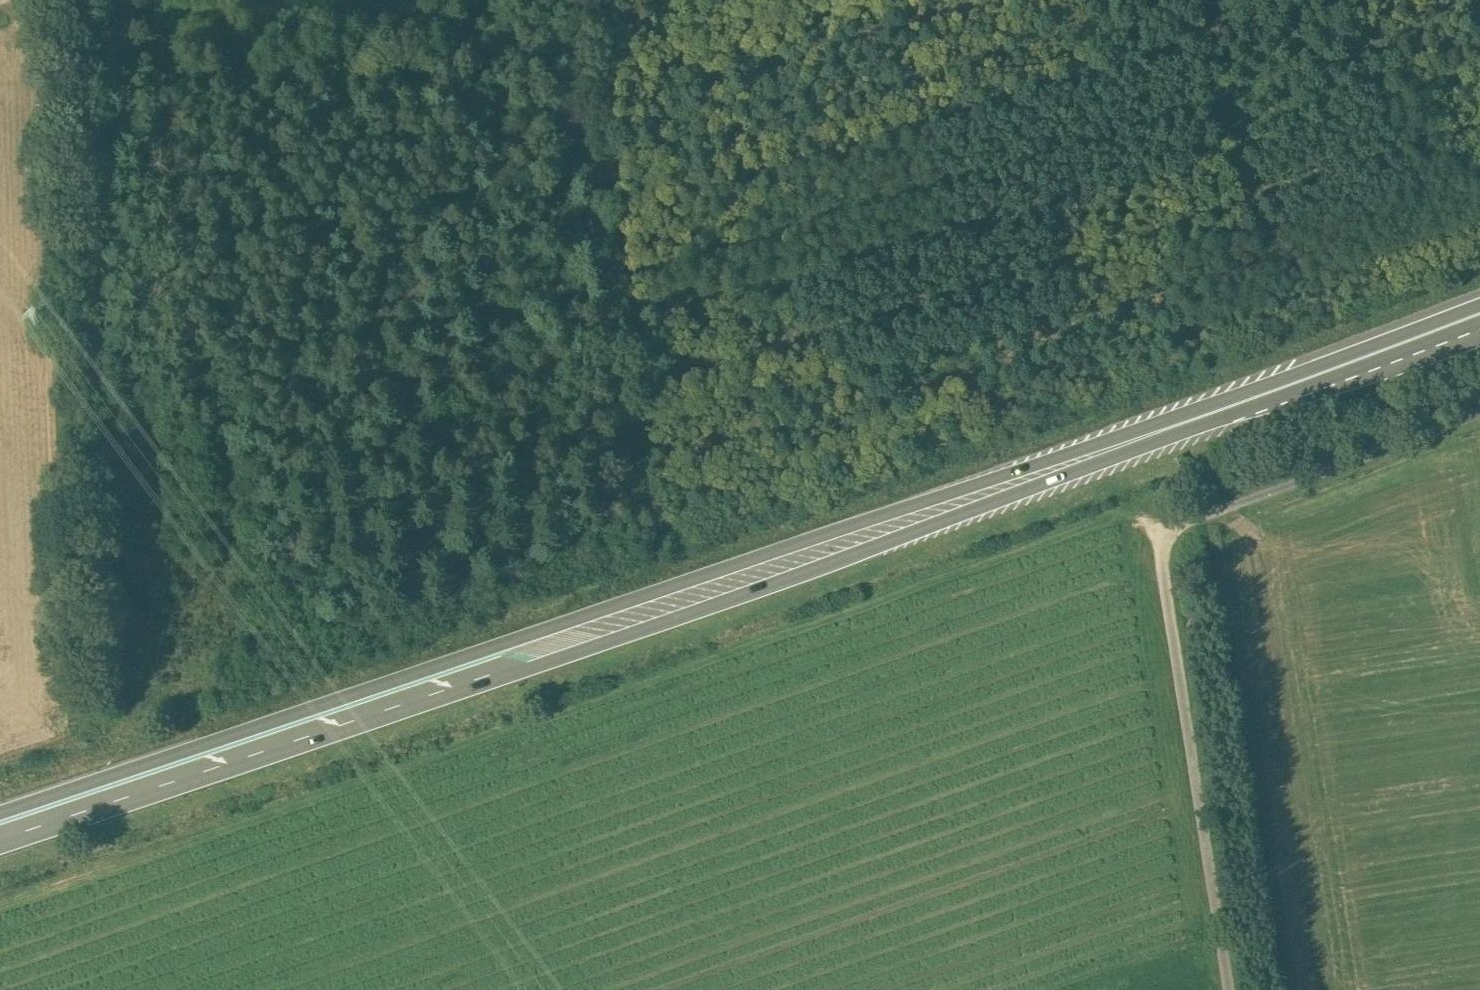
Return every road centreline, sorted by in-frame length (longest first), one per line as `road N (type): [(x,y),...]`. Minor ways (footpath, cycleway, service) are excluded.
road 1 (trunk): [(0,839),(959,515),(1479,318)]
road 2 (trunk): [(1479,295),(951,494),(0,813)]

